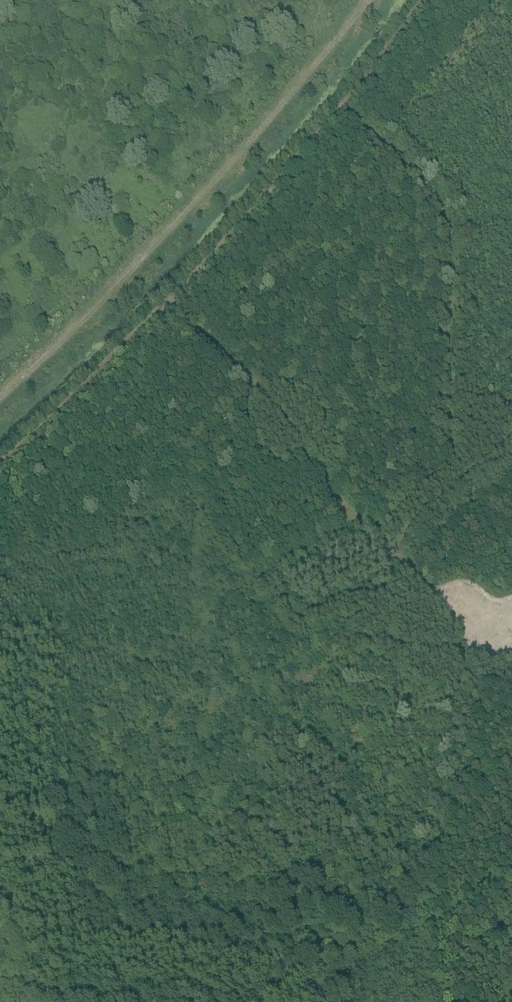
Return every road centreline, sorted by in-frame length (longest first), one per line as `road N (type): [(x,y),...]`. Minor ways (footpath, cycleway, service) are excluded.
road 1 (track): [(371,0),(104,302),(0,399)]

